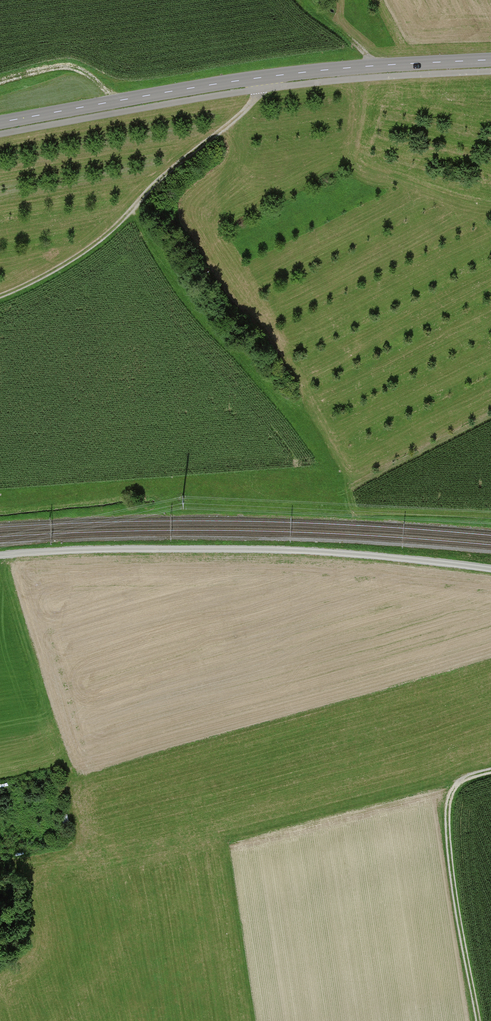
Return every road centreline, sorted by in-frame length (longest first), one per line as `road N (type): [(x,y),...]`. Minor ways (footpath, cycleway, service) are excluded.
road 1 (tertiary): [(0,123),(273,76),(490,59)]
road 2 (track): [(0,556),(173,549),(490,571)]
road 3 (track): [(54,874),(461,778)]
road 4 (track): [(273,76),(104,236),(0,296)]
road 5 (track): [(478,1020),(452,879),(448,805),(461,778),(490,770)]
road 6 (track): [(0,79),(68,66),(118,101)]

